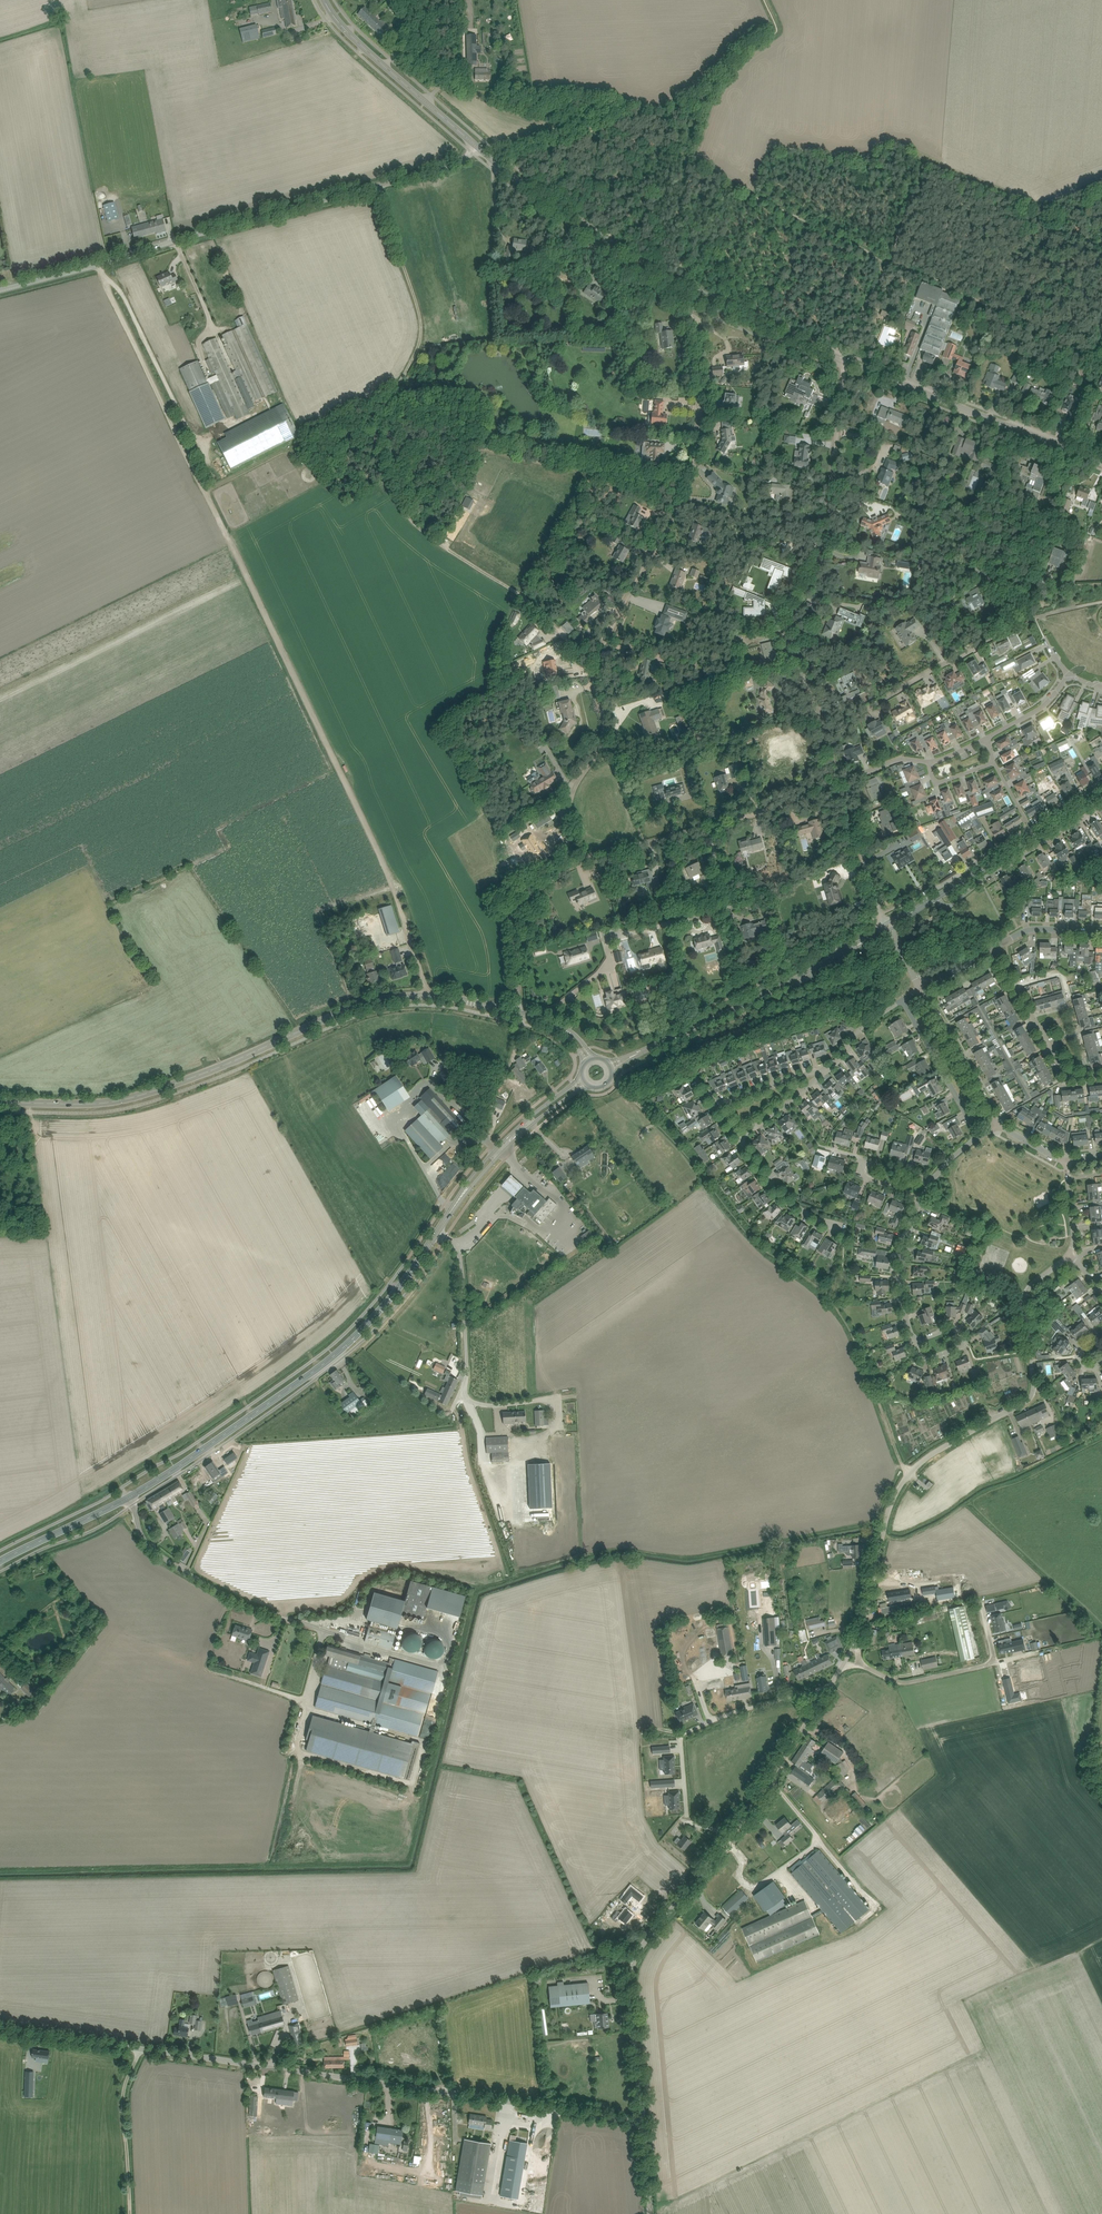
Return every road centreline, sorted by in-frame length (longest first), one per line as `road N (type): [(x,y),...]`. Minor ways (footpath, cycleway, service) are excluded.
road 1 (unclassified): [(643,2125),(630,1995),(635,1959),(763,1792),(842,1667),(862,1631),(885,1521),(912,1470),(1032,1397),(1025,1303),(1072,1254)]
road 2 (track): [(431,996),(390,878),(96,265)]
road 3 (track): [(498,154),(593,133),(1101,356)]
road 4 (unclassified): [(643,2125),(0,2030)]
road 5 (residential): [(567,865),(571,797),(603,732),(595,697),(600,645),(694,456),(693,296)]
road 6 (tertiary): [(0,1103),(140,1097),(352,1007),(399,997),(515,1012)]
road 7 (unclassified): [(0,291),(453,165),(477,146)]
road 8 (track): [(632,1098),(752,1239),(849,1326),(912,1470)]
road 9 (secondary): [(129,1498),(341,1351),(437,1233)]
road 10 (track): [(595,673),(521,595),(420,527),(376,465),(375,430)]
road 11 (track): [(825,734),(998,633),(1101,603)]
road 12 (track): [(731,1834),(689,1821),(680,1733),(831,1685)]
road 13 (secondary): [(1101,463),(837,355)]
road 14 (unclassified): [(345,1640),(237,1601),(184,1571),(152,1548),(129,1498)]
road 15 (secondary): [(693,296),(578,228),(477,146)]
road 16 (track): [(375,430),(422,339),(380,186)]
road 17 (residential): [(839,783),(784,625),(823,540)]
road 18 (secondary): [(635,1055),(859,944)]
road 19 (track): [(842,1667),(860,1665),(903,1682),(1060,1647)]
road 20 (residential): [(605,929),(728,896),(709,825)]
road 21 (residential): [(931,901),(951,906),(1101,807)]
road 22 (unclassified): [(489,1407),(463,1393),(460,1254),(437,1233)]
road 23 (residential): [(837,355),(823,540)]
road 24 (residential): [(1101,1075),(1065,1074),(994,949)]
road 25 (secondary): [(582,1075),(498,1148),(463,1195)]
road 26 (residential): [(515,1012),(514,919),(567,865)]
road 27 (unclassified): [(489,1407),(500,1430),(514,1436),(543,1435),(559,1413),(545,1400),(494,1407)]
road 28 (secondary): [(463,1195),(536,1121),(587,1085)]
road 29 (track): [(141,2051),(125,2094),(131,2213)]
road 30 (residential): [(979,1138),(898,1000)]
road 31 (residential): [(1001,1125),(923,987)]
road 32 (secondary): [(837,355),(693,296)]
road 33 (residential): [(567,865),(709,825)]
road 34 (residential): [(846,1229),(794,1203),(740,1132)]
road 35 (secondary): [(427,103),(337,22),(324,0)]
road 36 (residential): [(921,1200),(902,1271),(915,1342)]
road 37 (secondary): [(0,1562),(129,1498)]
road 38 (residential): [(709,825),(841,791)]
road 39 (residential): [(1032,829),(927,894),(928,903)]
road 40 (residential): [(882,913),(841,791)]
road 41 (secondary): [(931,901),(1037,837)]

